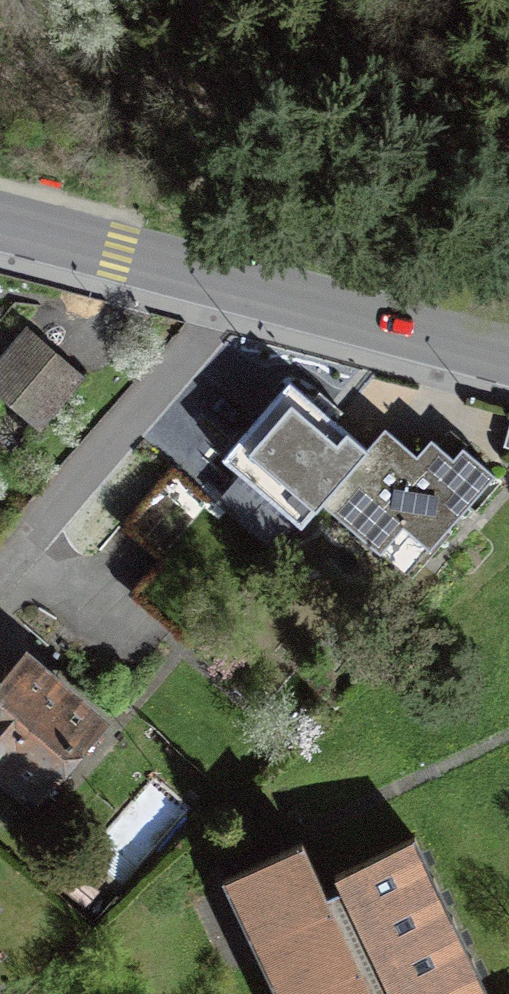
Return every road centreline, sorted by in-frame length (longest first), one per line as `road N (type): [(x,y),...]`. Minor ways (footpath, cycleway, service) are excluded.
road 1 (residential): [(0,565),(242,288)]
road 2 (secondary): [(242,288),(508,360)]
road 3 (secondary): [(0,223),(242,288)]

